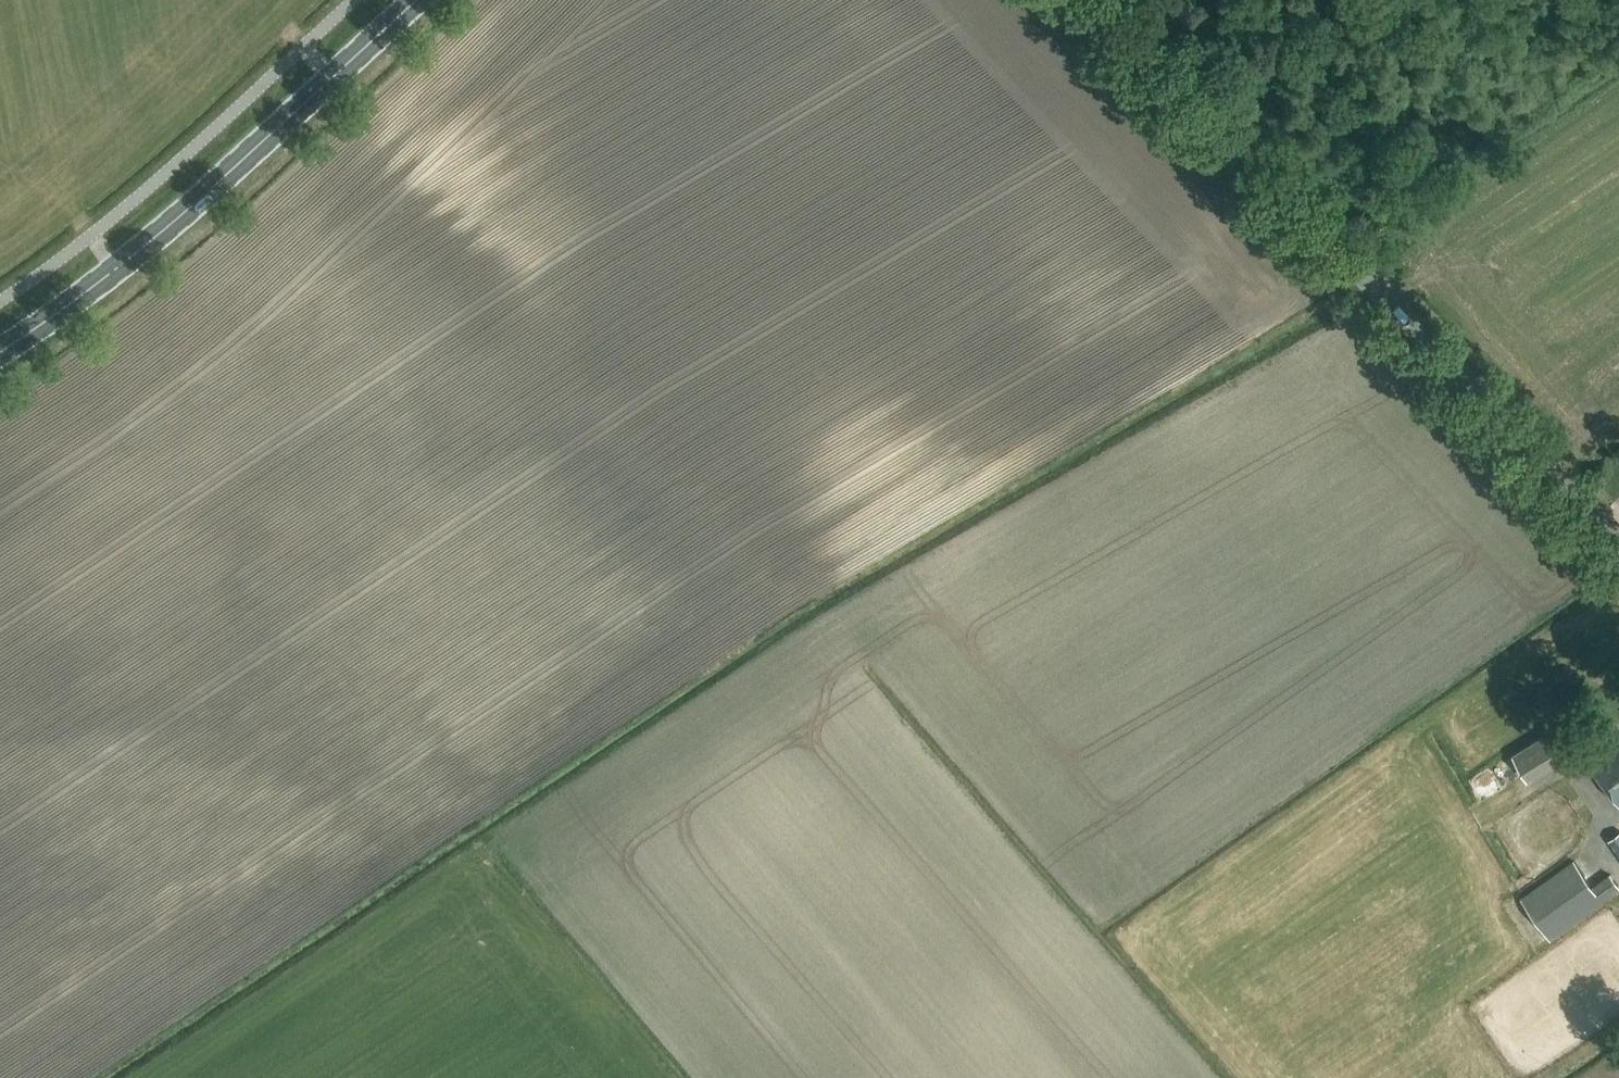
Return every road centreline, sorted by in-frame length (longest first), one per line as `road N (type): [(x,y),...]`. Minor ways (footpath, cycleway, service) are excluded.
road 1 (tertiary): [(1618,543),(1095,0)]
road 2 (primary): [(0,349),(166,234),(420,0)]

